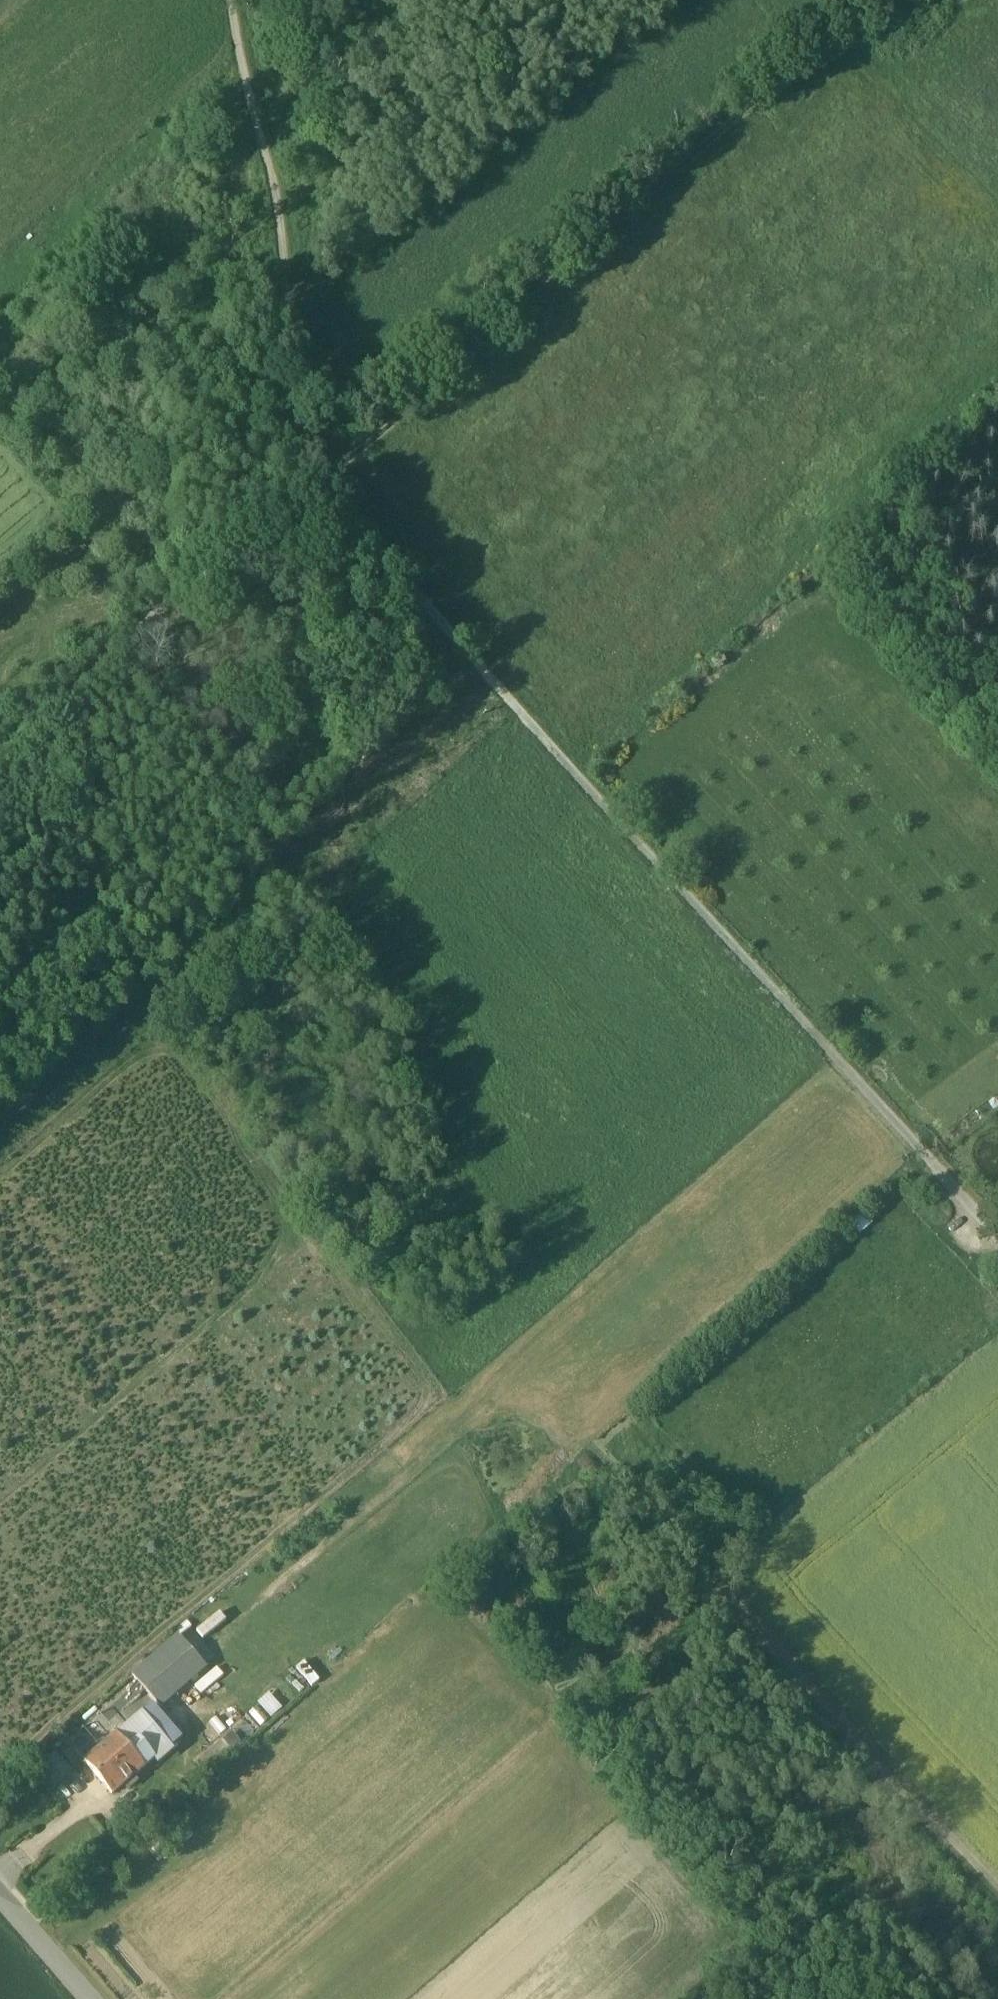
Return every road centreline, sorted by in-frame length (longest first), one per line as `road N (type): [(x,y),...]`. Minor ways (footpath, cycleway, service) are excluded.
road 1 (track): [(827,29),(361,440),(319,487)]
road 2 (track): [(319,487),(242,0)]
road 3 (track): [(319,487),(0,754)]
road 4 (residential): [(92,1998),(0,1892)]

